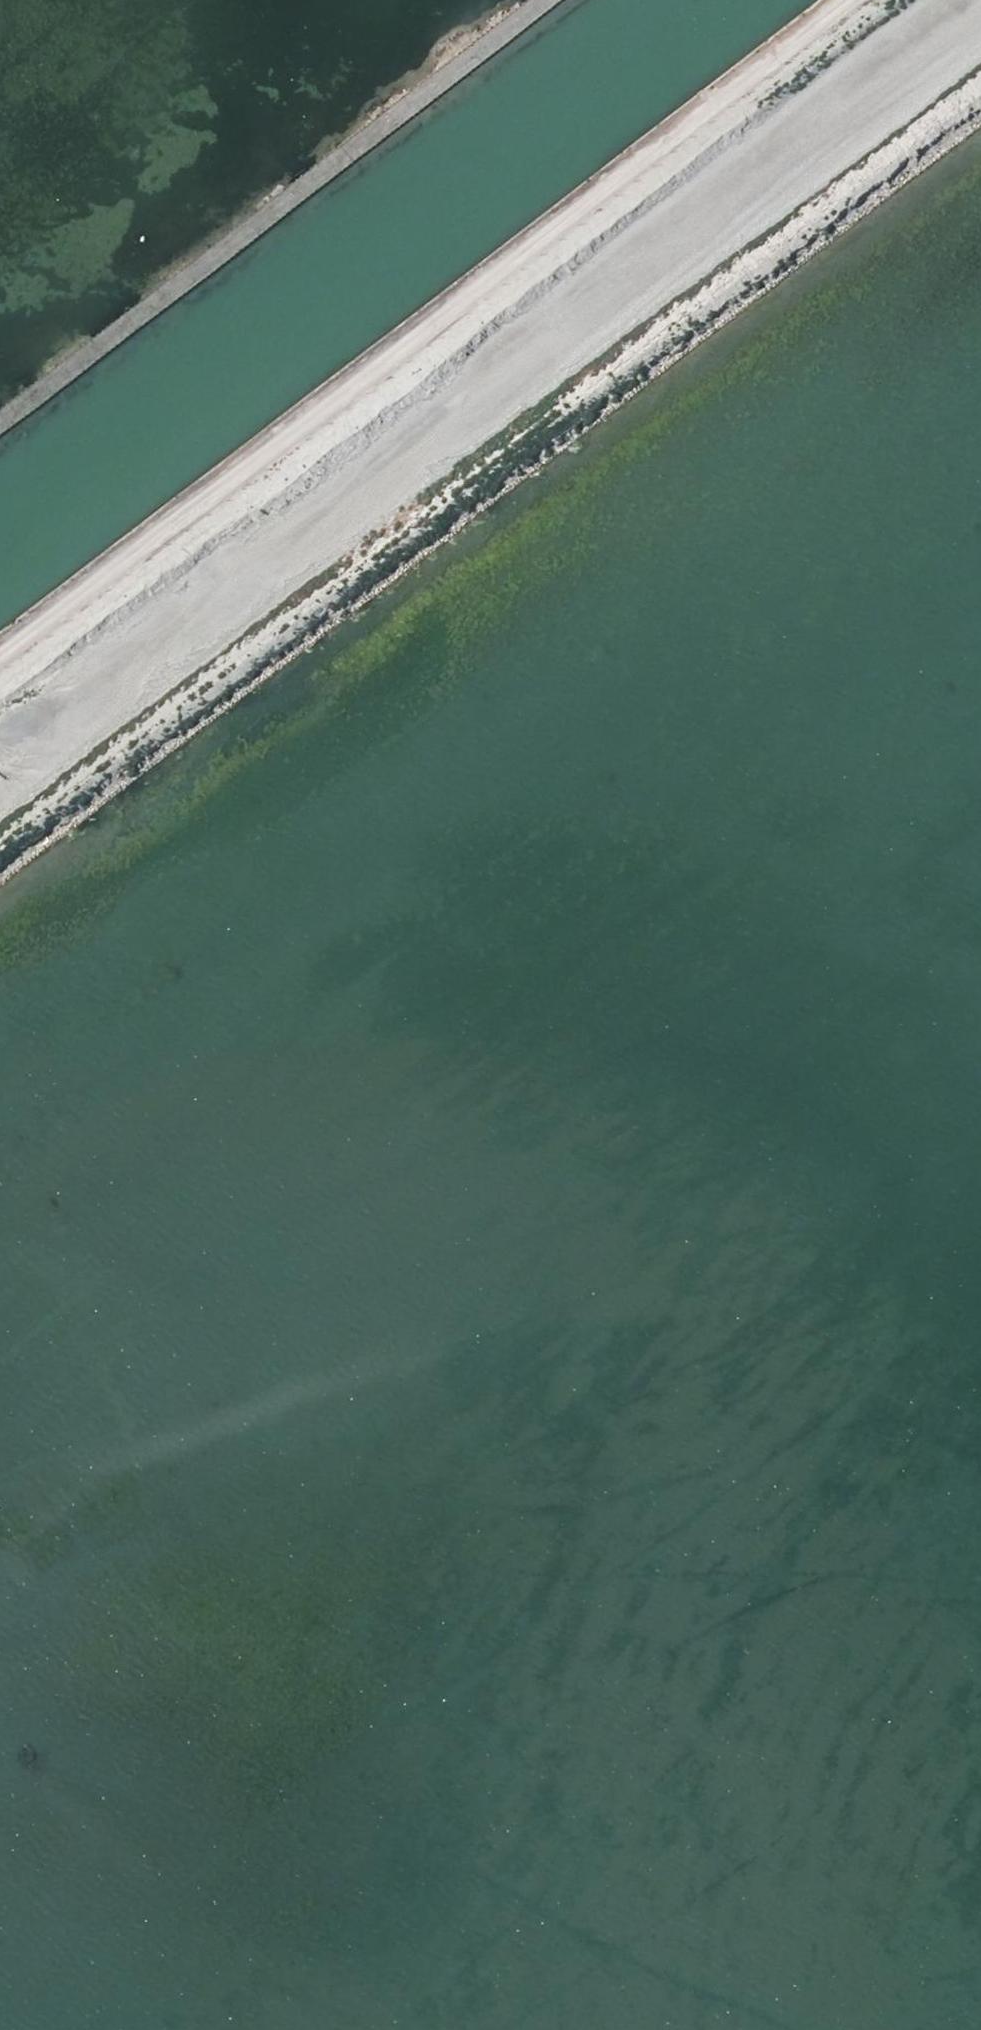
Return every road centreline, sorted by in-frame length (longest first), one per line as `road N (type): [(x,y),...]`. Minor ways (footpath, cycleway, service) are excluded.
road 1 (track): [(846,0),(0,656)]

